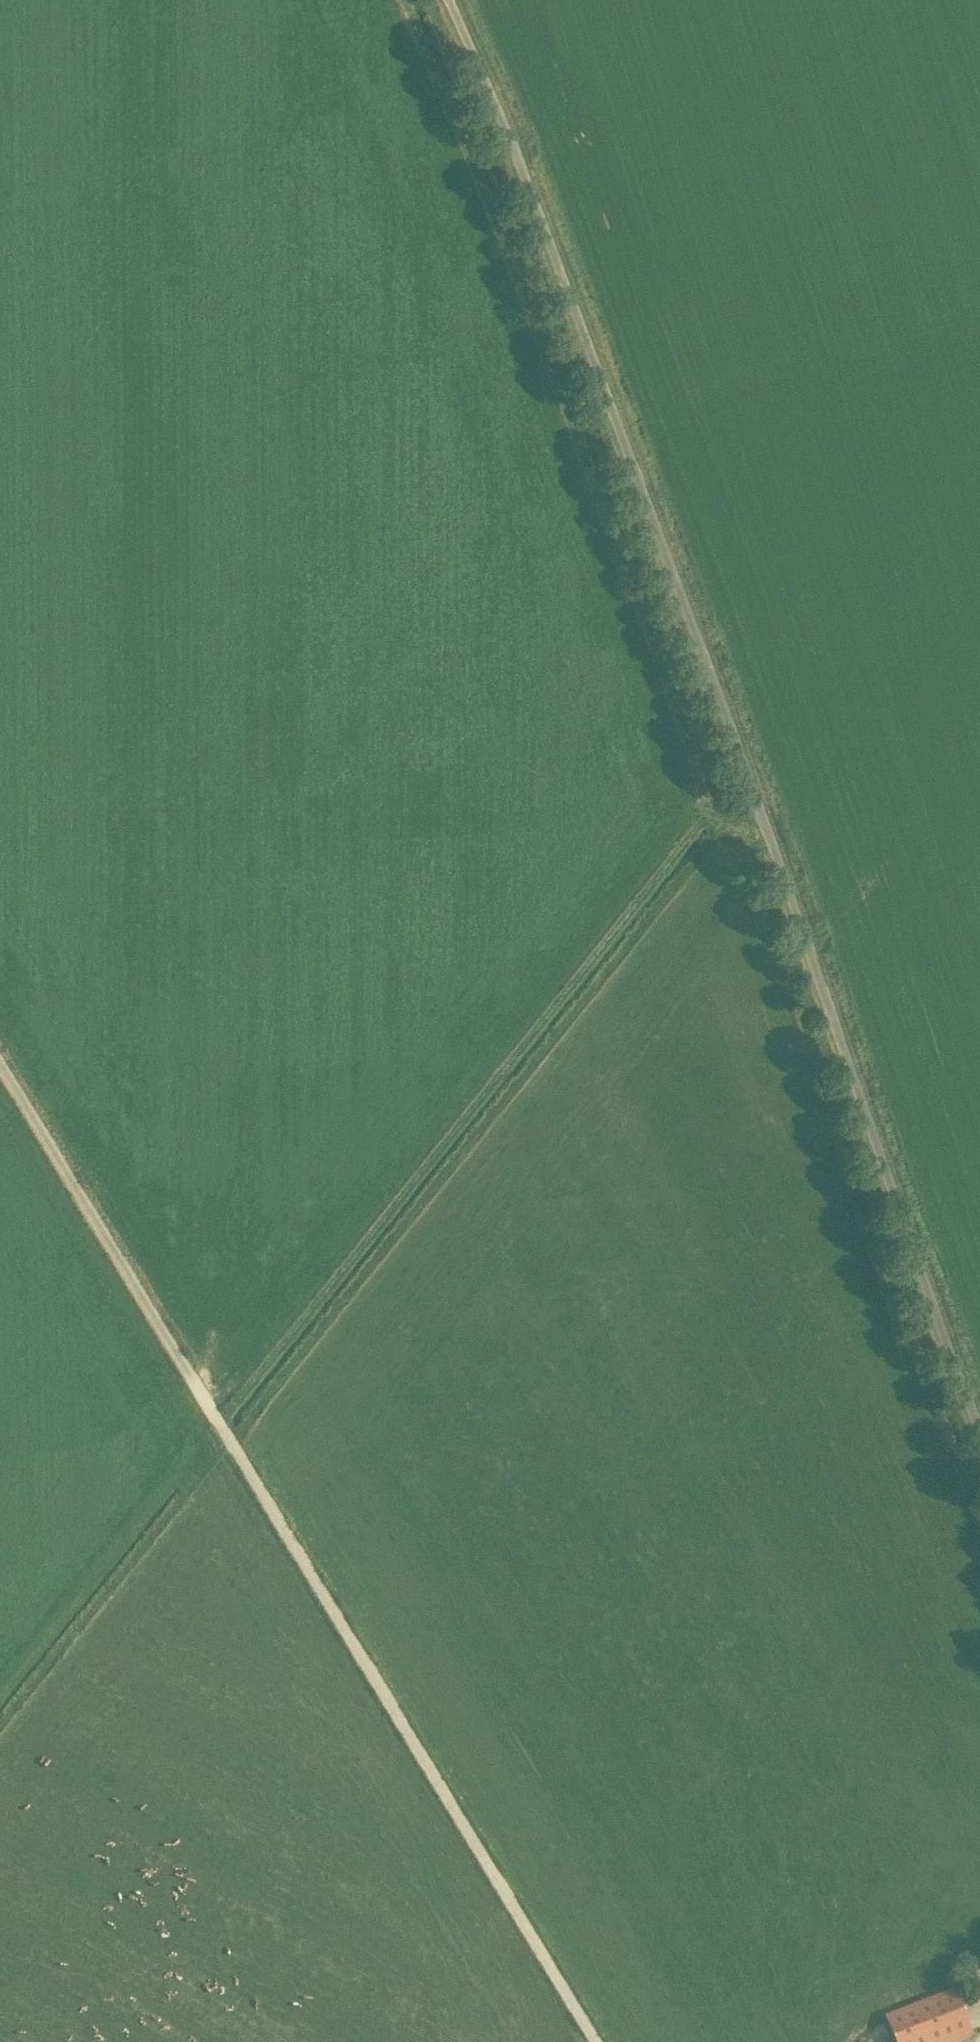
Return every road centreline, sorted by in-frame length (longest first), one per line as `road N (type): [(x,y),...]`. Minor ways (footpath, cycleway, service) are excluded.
road 1 (unclassified): [(429,0),(543,280),(879,1207),(979,1444)]
road 2 (track): [(598,2041),(0,1060)]

